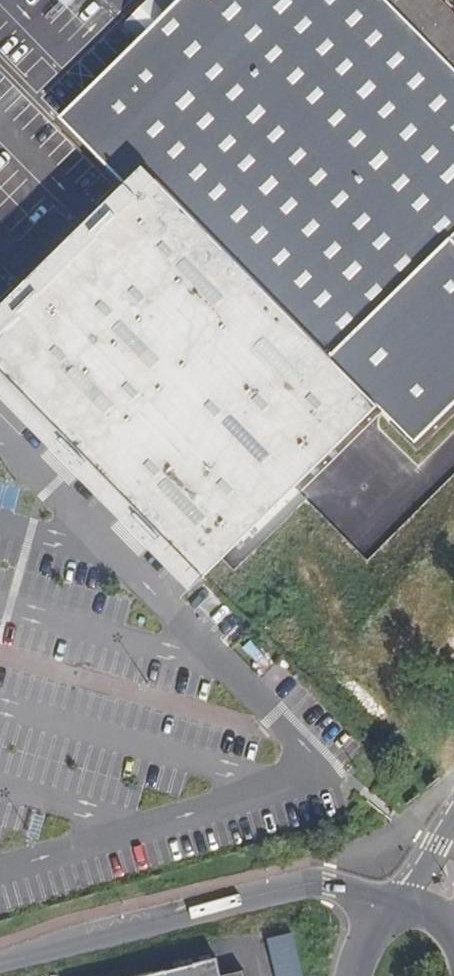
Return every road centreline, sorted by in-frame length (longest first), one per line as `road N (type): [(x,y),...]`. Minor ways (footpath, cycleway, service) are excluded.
road 1 (unclassified): [(394,914),(346,889),(314,885),(0,964)]

